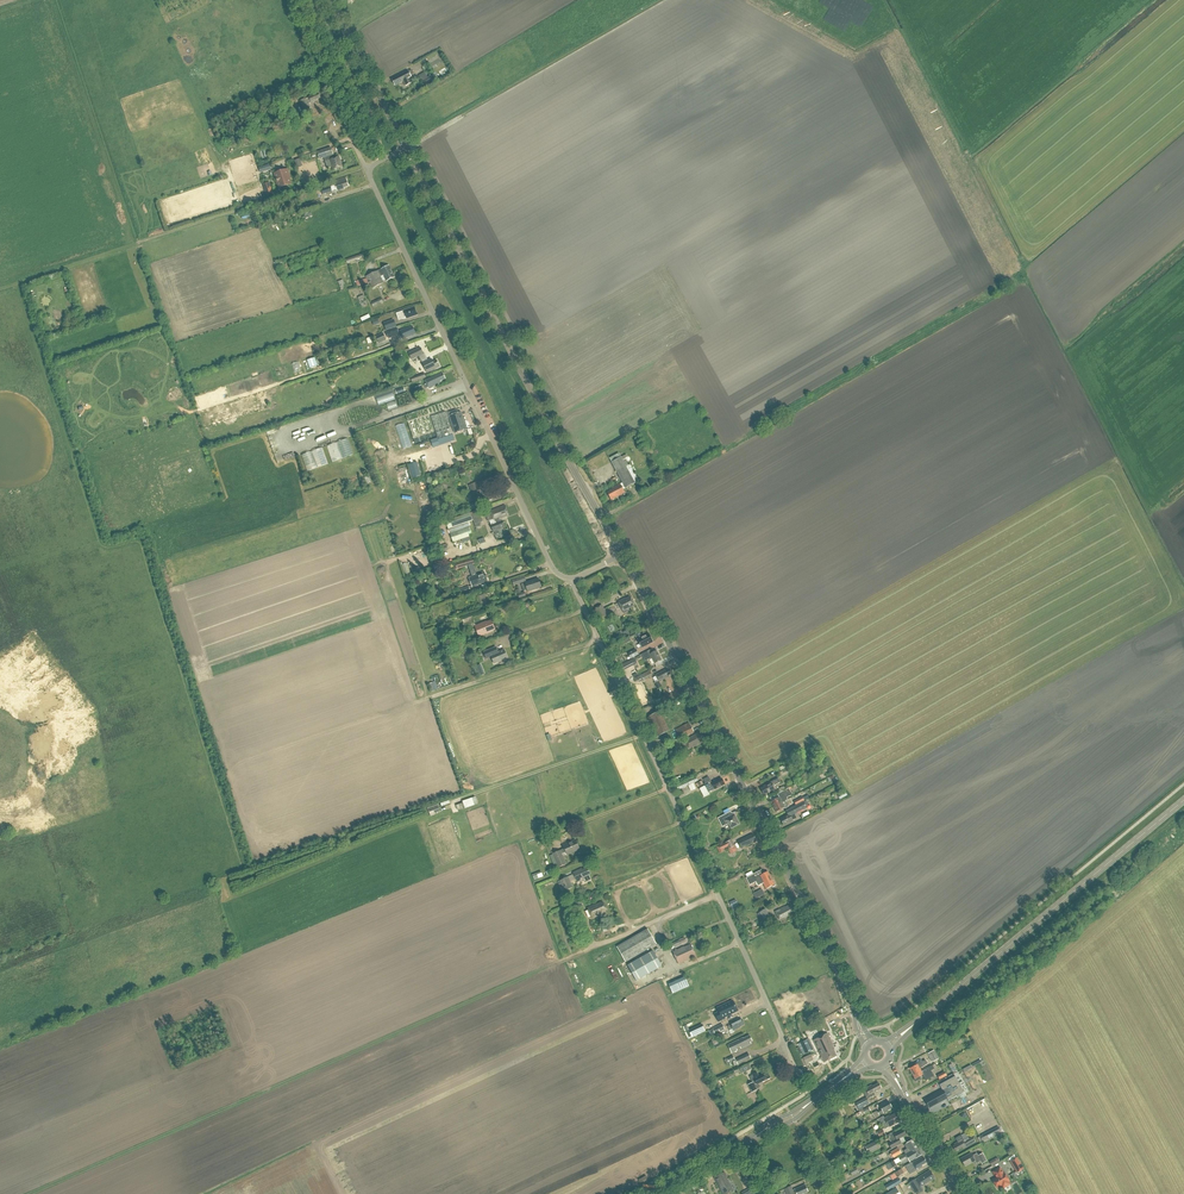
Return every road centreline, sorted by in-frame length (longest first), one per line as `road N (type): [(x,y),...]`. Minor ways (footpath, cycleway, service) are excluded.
road 1 (unclassified): [(797,1072),(570,582)]
road 2 (tertiary): [(855,1013),(622,555)]
road 3 (unclassified): [(570,582),(551,567),(366,169),(407,148)]
road 4 (tertiary): [(622,555),(407,148)]
road 5 (track): [(0,289),(365,167)]
road 6 (tertiary): [(912,1027),(1183,800)]
road 7 (track): [(598,639),(282,748)]
road 8 (track): [(642,735),(456,801)]
road 9 (track): [(718,895),(549,966)]
road 10 (tertiary): [(407,148),(331,0)]
road 11 (track): [(668,788),(558,837)]
road 12 (tertiary): [(963,1193),(901,1090)]

